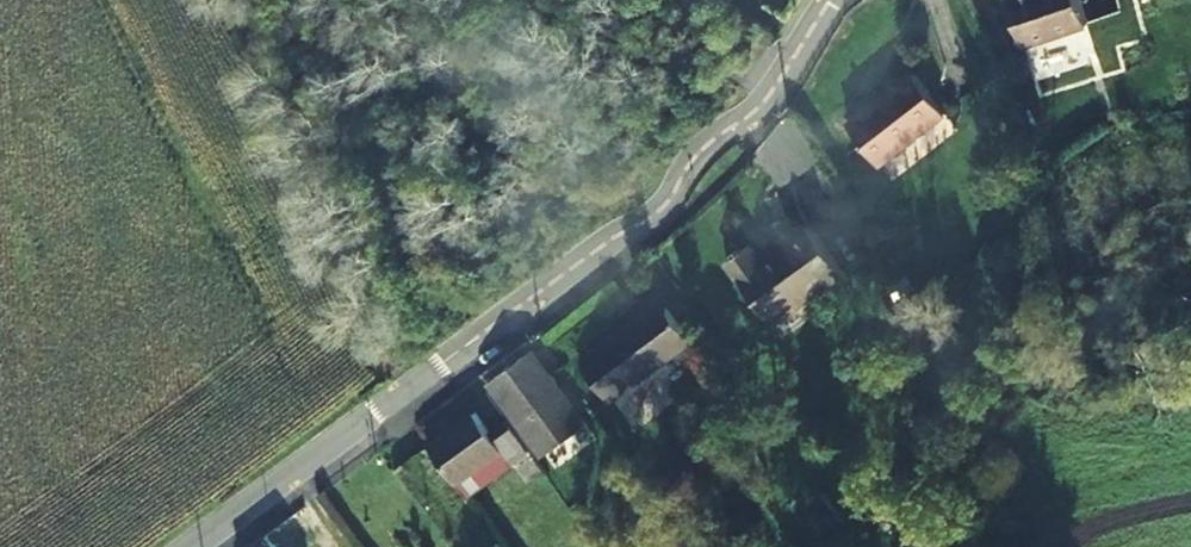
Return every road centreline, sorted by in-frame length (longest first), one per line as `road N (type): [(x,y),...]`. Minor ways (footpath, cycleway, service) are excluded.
road 1 (unclassified): [(835,0),(773,89),(684,164),(662,199),(192,546)]

